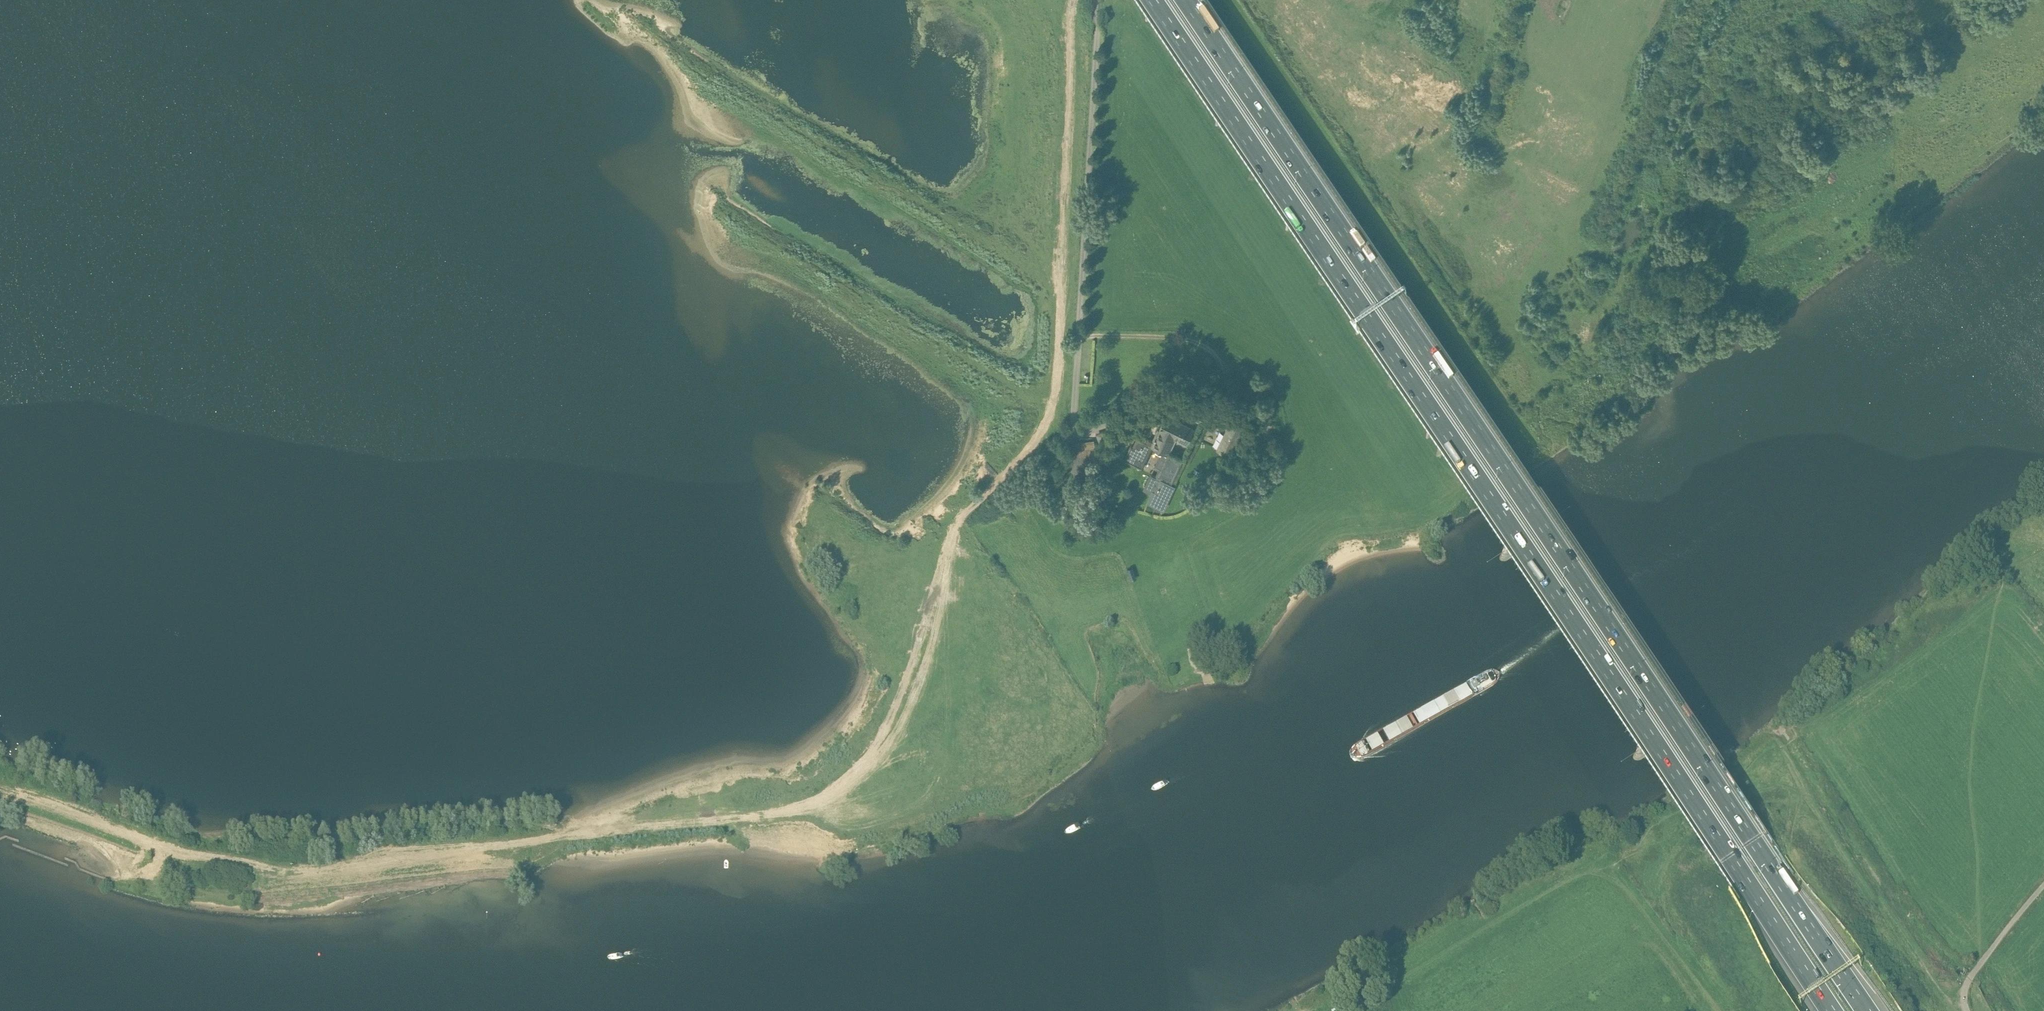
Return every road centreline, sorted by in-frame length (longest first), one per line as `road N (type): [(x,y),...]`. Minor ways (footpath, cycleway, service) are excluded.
road 1 (motorway): [(1151,0),(1835,1010)]
road 2 (motorway): [(1868,1010),(1186,0)]
road 3 (unclassified): [(1071,430),(1099,0)]
road 4 (track): [(1967,1008),(1941,995),(1796,786)]
road 5 (unclassified): [(1968,1010),(1970,971),(2043,881)]

